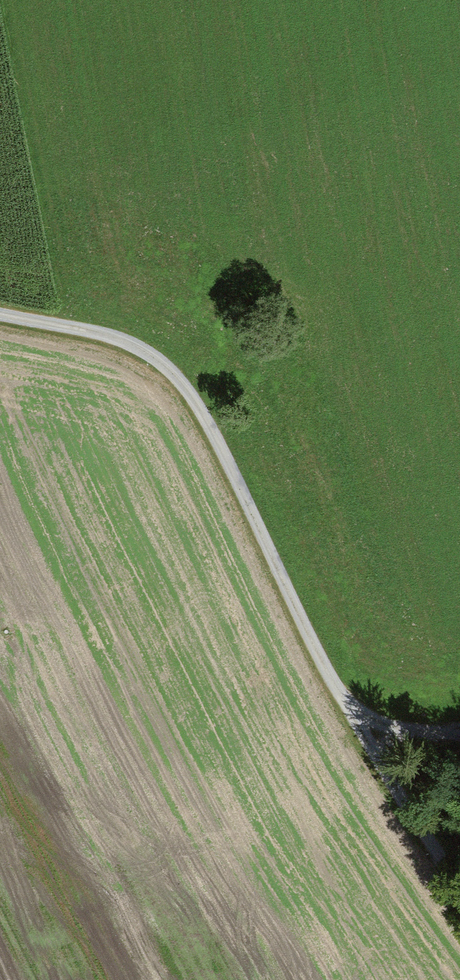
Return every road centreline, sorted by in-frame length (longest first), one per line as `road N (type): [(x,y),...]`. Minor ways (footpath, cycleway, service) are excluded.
road 1 (track): [(350,717),(185,393),(135,341)]
road 2 (track): [(459,883),(350,717)]
road 3 (track): [(0,312),(135,341)]

